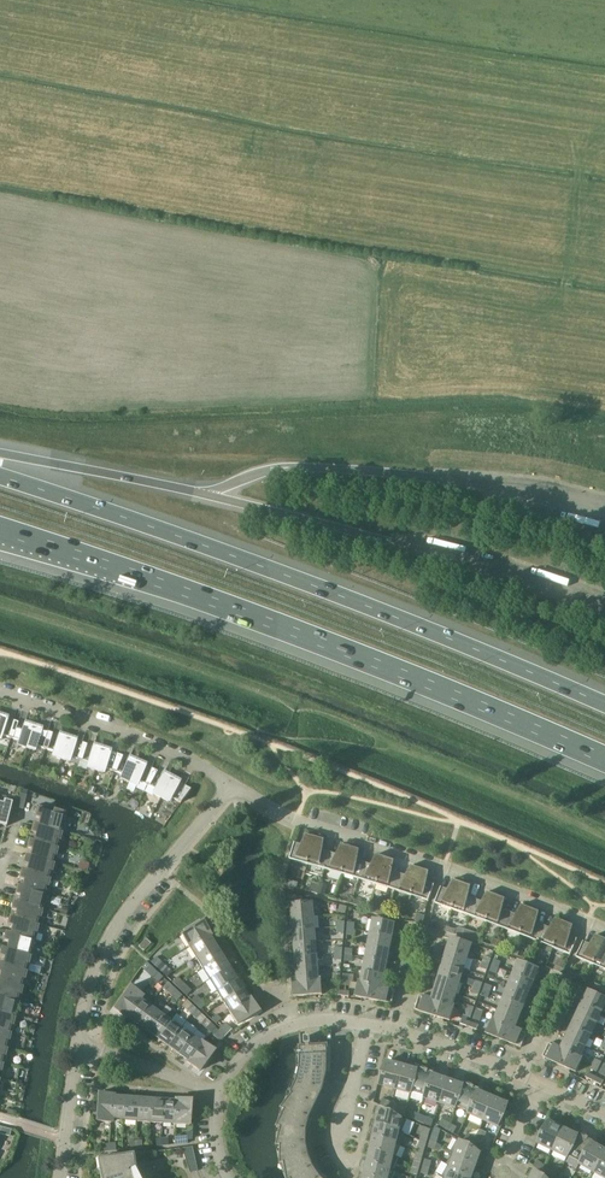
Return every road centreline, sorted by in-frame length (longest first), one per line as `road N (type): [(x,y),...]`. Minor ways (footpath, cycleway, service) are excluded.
road 1 (motorway): [(0,530),(339,646),(604,759)]
road 2 (motorway): [(604,703),(389,613),(0,475)]
road 3 (residential): [(604,926),(297,818),(233,783)]
road 4 (residential): [(79,1041),(90,982),(119,923),(233,783)]
road 5 (residential): [(233,783),(152,742),(0,690)]
road 6 (motorway): [(208,494),(0,454)]
road 7 (residential): [(541,1084),(366,1025)]
road 8 (residential): [(366,1025),(321,1020),(278,1029),(244,1054),(222,1092)]
road 9 (residential): [(222,1092),(79,1041)]
road 10 (residential): [(354,1167),(336,1137),(366,1025)]
road 11 (residential): [(60,1177),(79,1041)]

